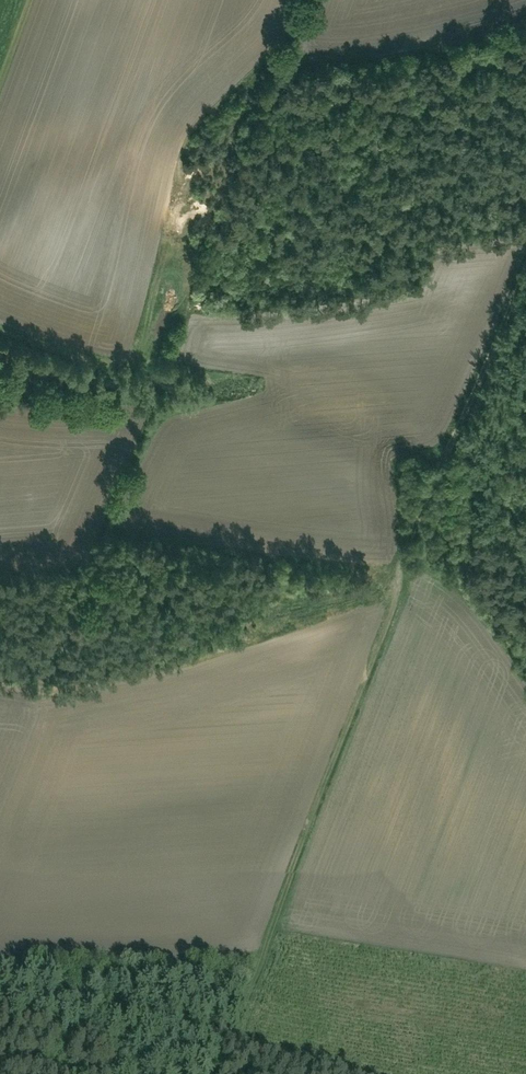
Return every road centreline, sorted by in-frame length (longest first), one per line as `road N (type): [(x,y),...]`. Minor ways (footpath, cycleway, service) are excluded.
road 1 (track): [(214,1073),(406,547),(525,272)]
road 2 (track): [(0,964),(248,980)]

